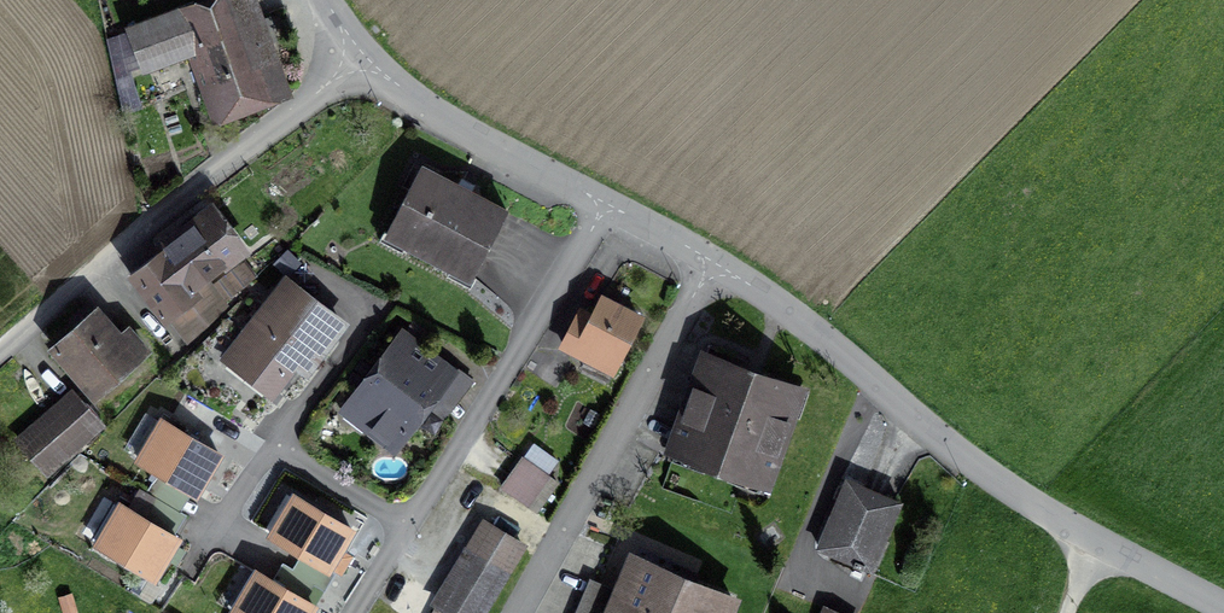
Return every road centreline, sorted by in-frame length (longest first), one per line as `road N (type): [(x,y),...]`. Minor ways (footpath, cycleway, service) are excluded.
road 1 (residential): [(709,263),(765,298),(1004,487),(1223,612)]
road 2 (residential): [(598,201),(350,612)]
road 3 (residential): [(368,55),(0,355)]
road 4 (residential): [(709,263),(520,612)]
road 5 (residential): [(368,55),(431,107),(598,201)]
road 6 (residential): [(598,201),(709,263)]

